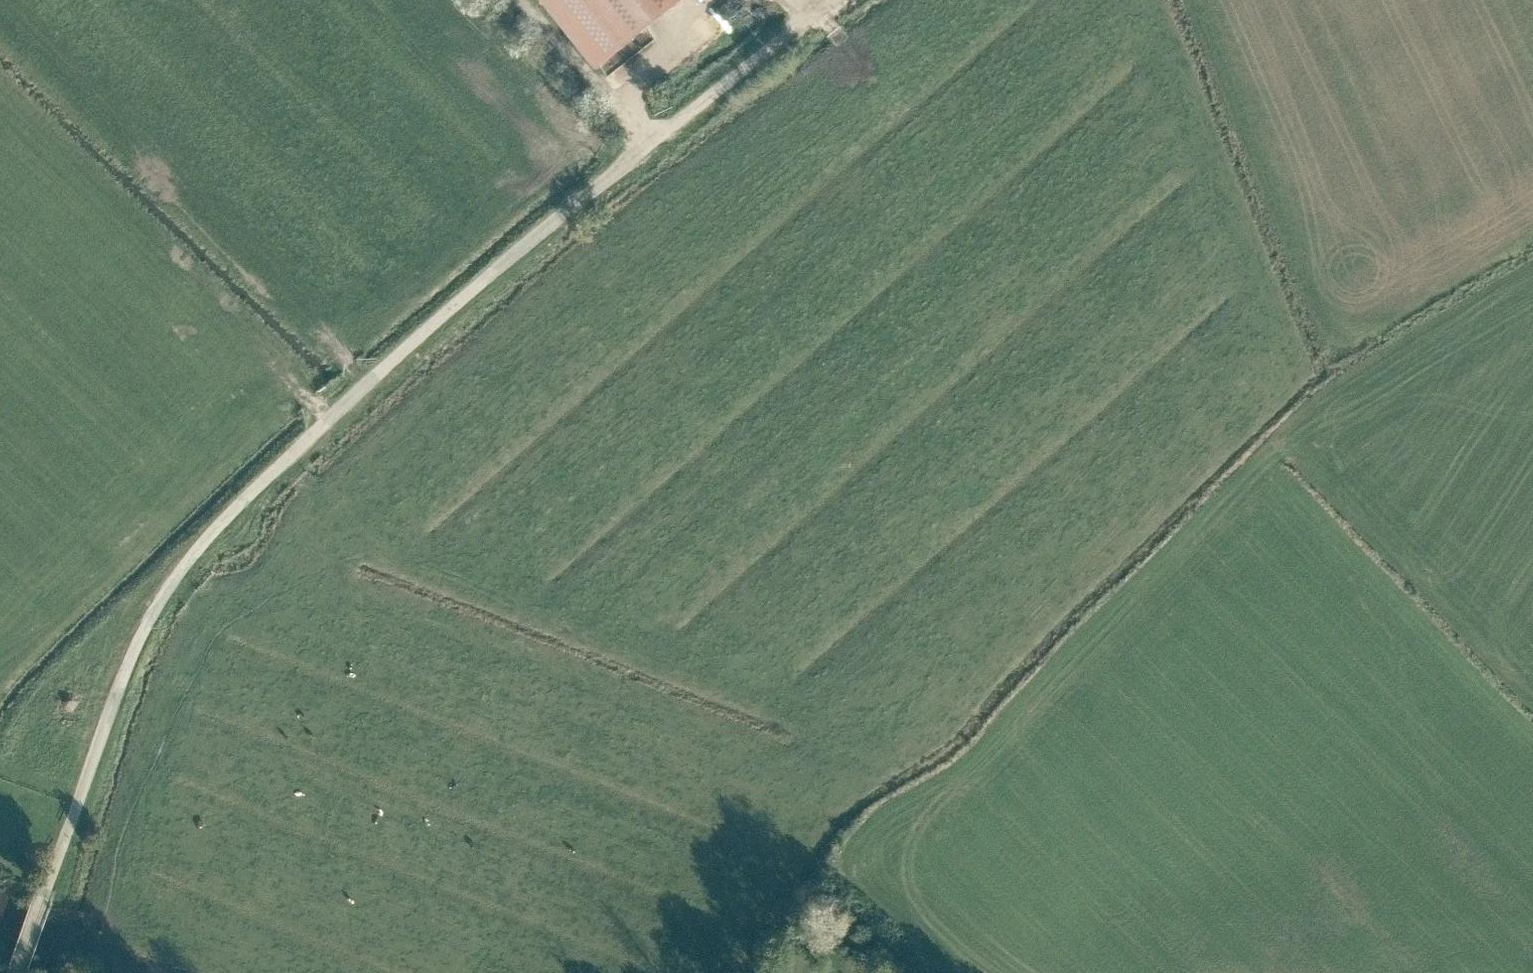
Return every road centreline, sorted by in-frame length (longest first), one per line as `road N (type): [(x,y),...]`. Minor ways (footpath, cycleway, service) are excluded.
road 1 (unclassified): [(793,34),(653,143),(217,515),(169,581),(18,972)]

